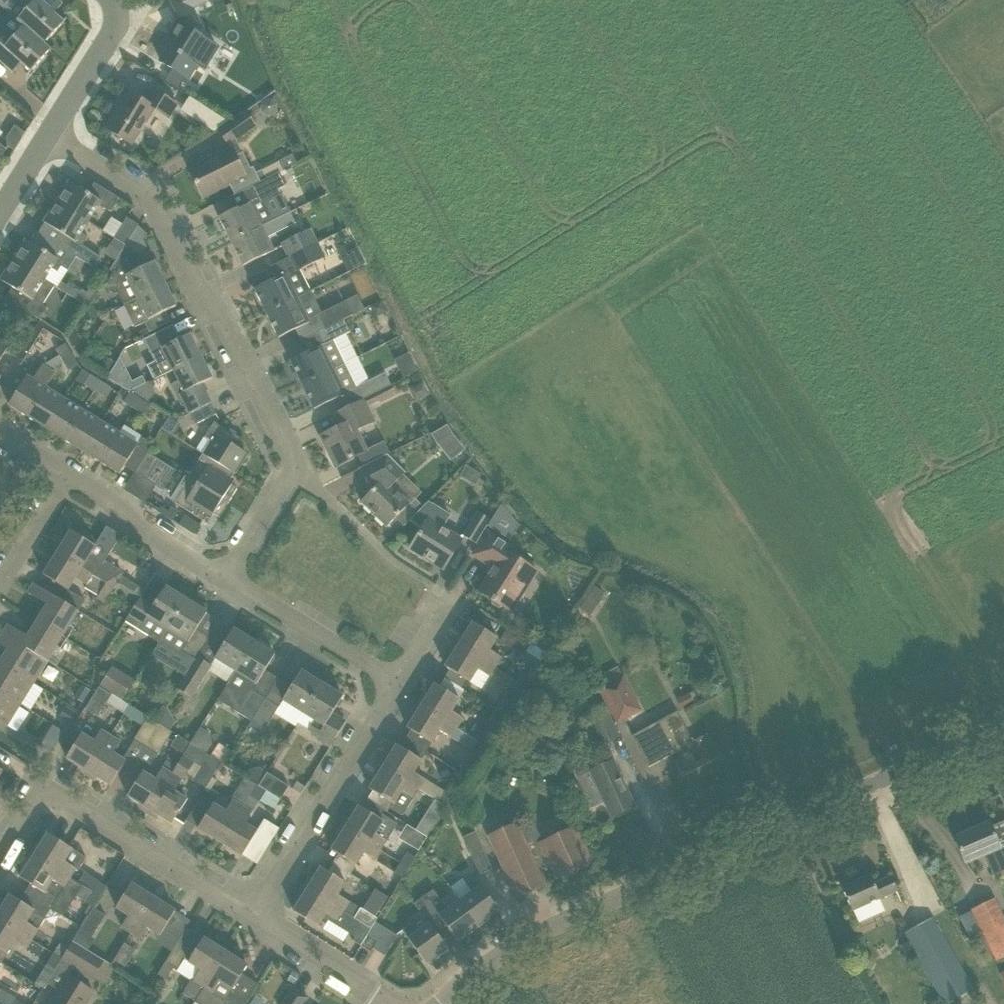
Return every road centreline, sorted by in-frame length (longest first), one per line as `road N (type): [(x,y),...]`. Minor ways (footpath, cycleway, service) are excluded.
road 1 (unclassified): [(432,1003),(450,987),(770,826),(1003,726)]
road 2 (residential): [(291,468),(285,423),(172,206),(63,122)]
road 3 (residential): [(252,913),(87,807),(51,803),(0,877)]
road 4 (residential): [(252,913),(395,685)]
road 5 (residential): [(395,685),(225,579)]
road 6 (residential): [(225,579),(68,482)]
road 7 (residential): [(394,1003),(252,913)]
road 8 (residential): [(63,122),(119,28),(112,0)]
road 9 (residential): [(0,597),(68,482)]
road 10 (residential): [(225,579),(291,468)]

